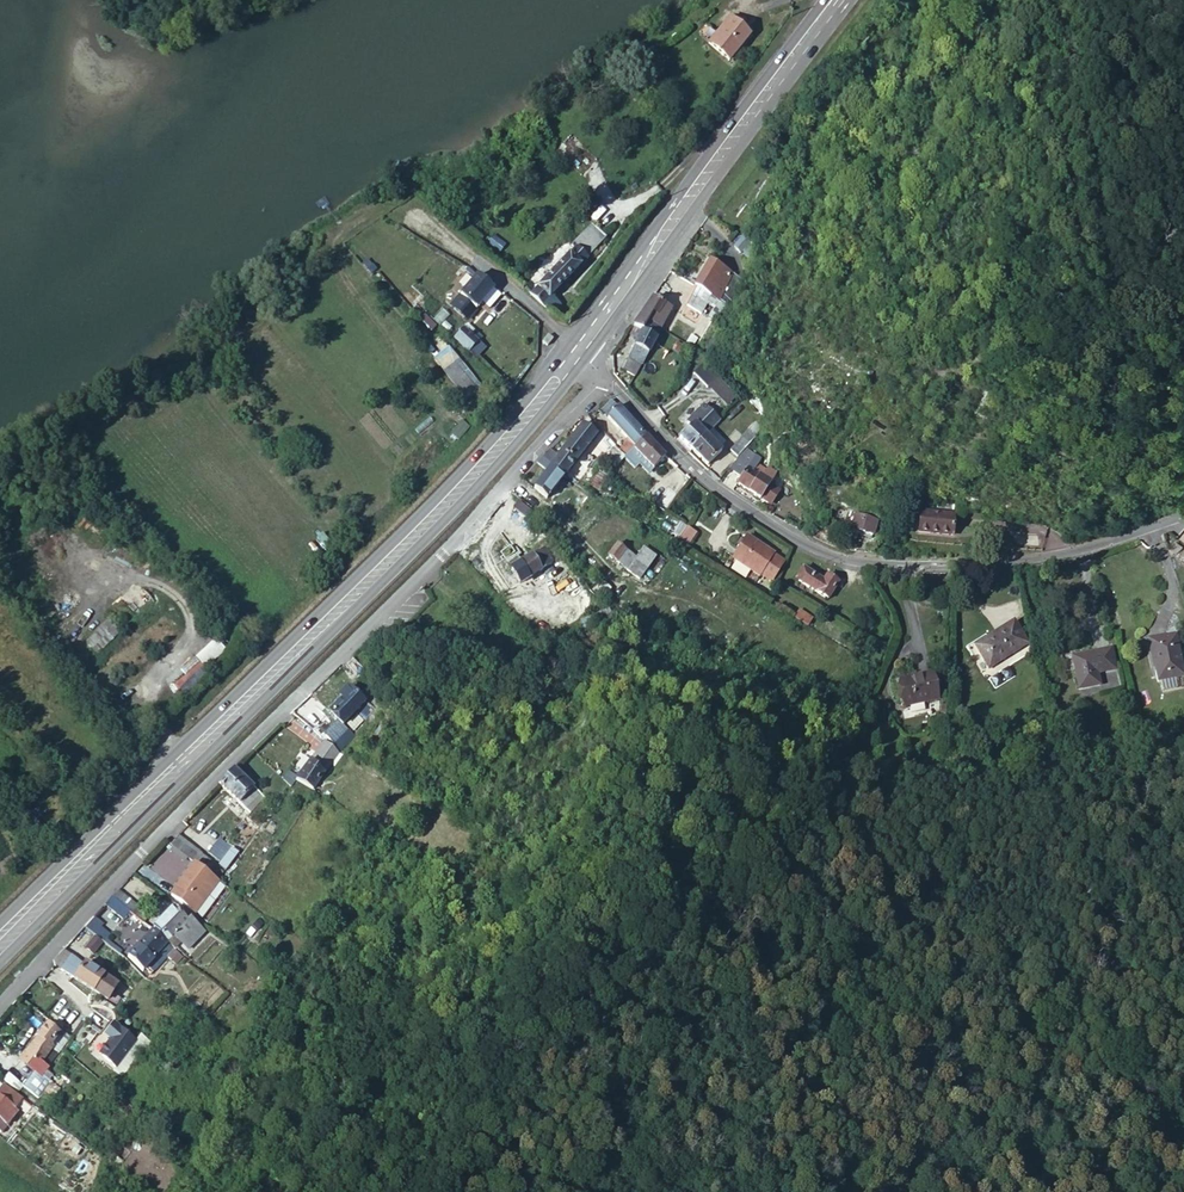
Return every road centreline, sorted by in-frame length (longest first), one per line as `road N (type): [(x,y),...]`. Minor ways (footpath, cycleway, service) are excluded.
road 1 (residential): [(602,377),(438,556),(0,999)]
road 2 (primary): [(573,350),(470,478),(0,941)]
road 3 (unclassified): [(602,377),(686,466),(826,552),(931,565),(1022,556),(1183,514)]
road 4 (primary): [(834,0),(573,350)]

